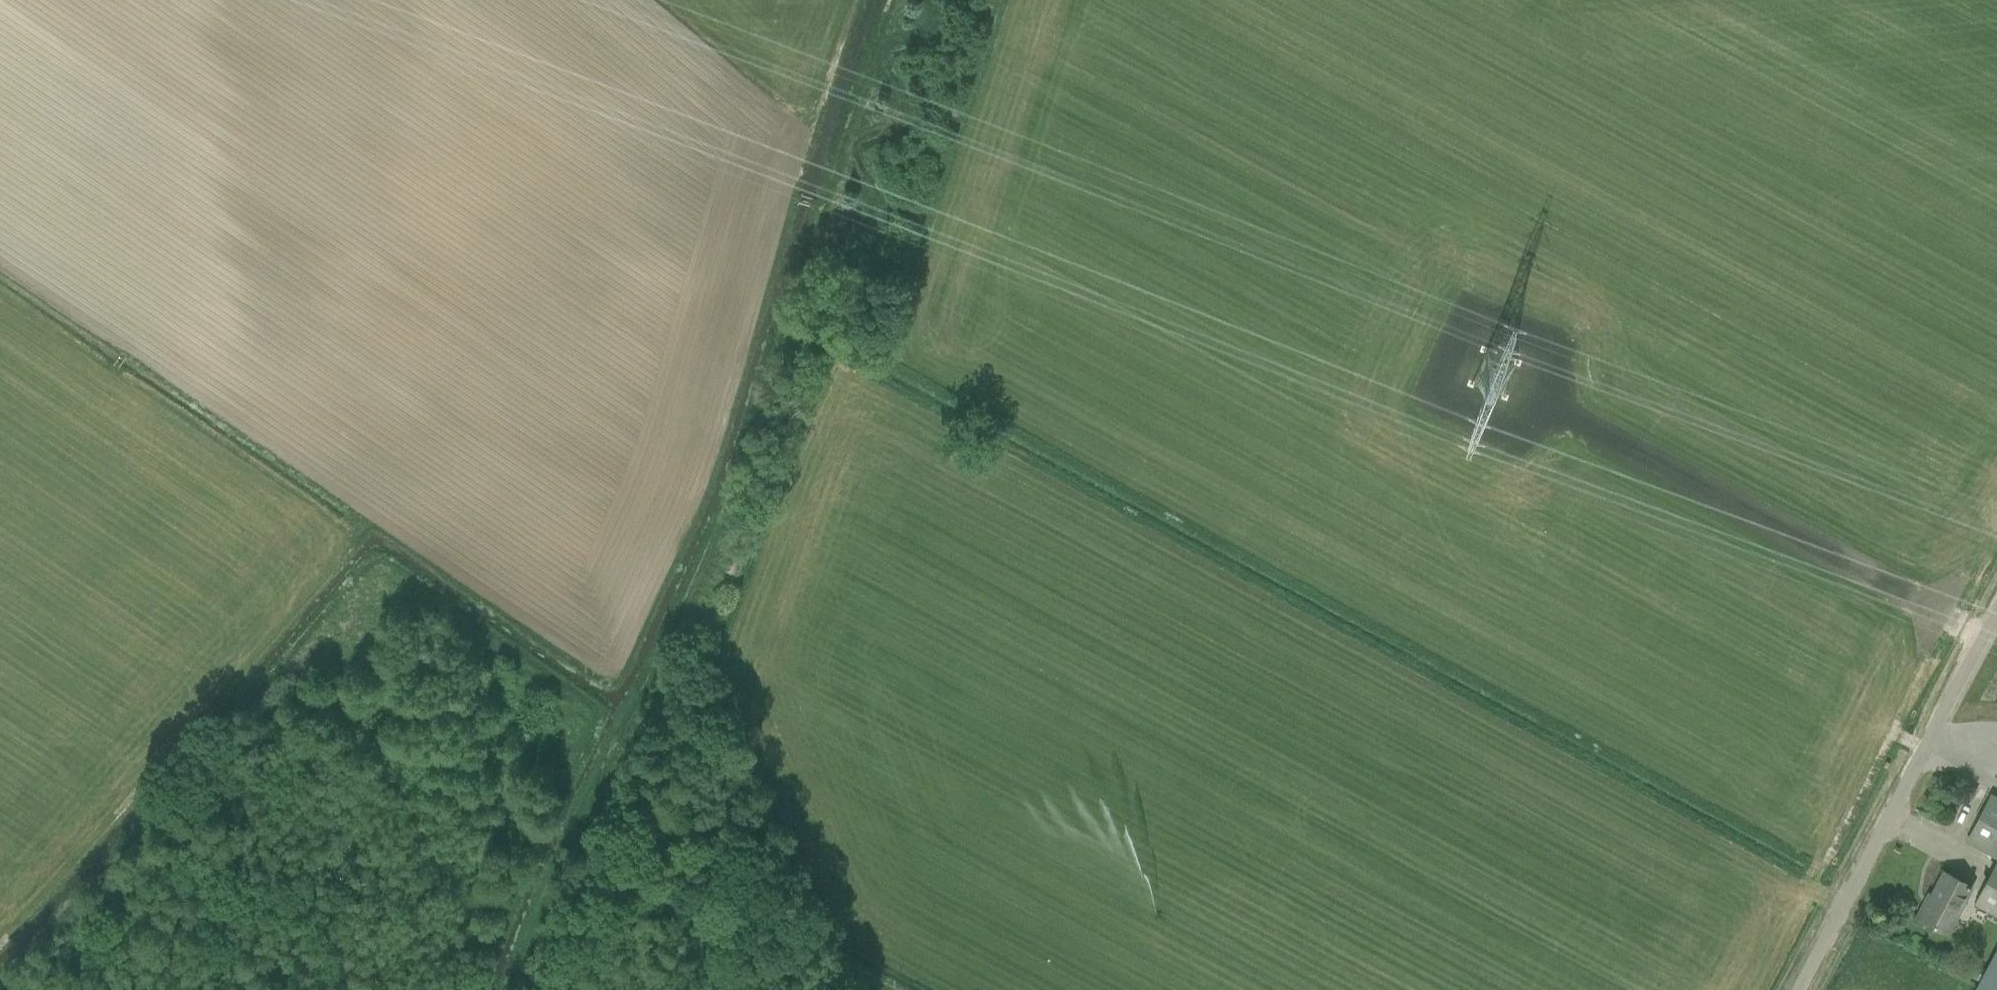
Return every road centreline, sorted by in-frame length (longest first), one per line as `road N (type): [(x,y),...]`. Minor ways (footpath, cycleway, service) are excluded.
road 1 (unclassified): [(1800,989),(1996,619)]
road 2 (track): [(722,989),(615,738)]

